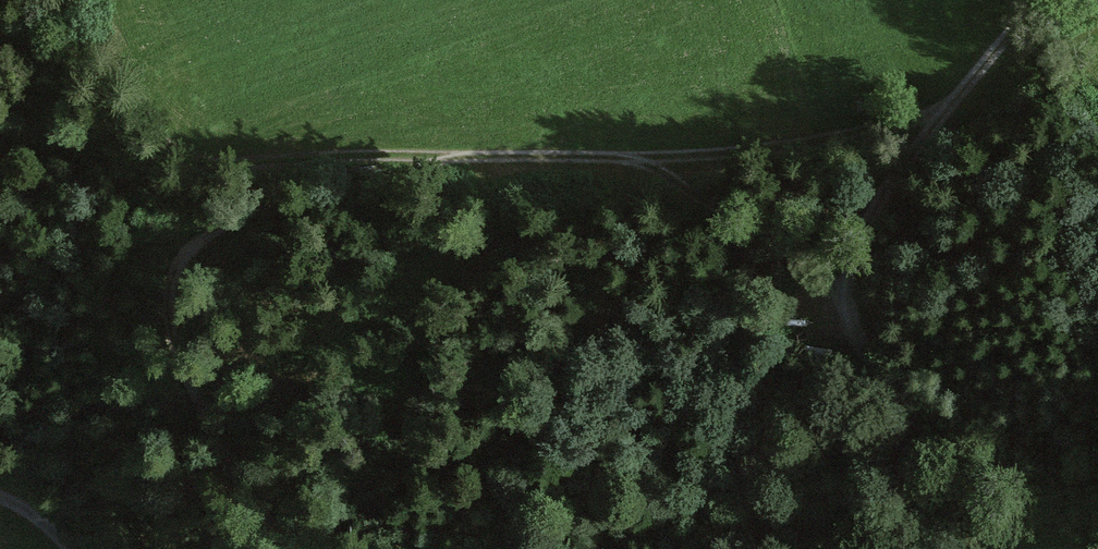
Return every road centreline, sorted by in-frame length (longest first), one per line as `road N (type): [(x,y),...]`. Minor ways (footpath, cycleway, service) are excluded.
road 1 (track): [(438,156),(379,181),(200,230),(178,266),(172,306),(183,368),(245,492),(291,548)]
road 2 (track): [(1097,541),(1042,486),(879,376),(859,341),(852,292),(866,233),(956,107)]
road 3 (track): [(438,156),(671,156),(823,144),(903,129),(956,107)]
road 4 (track): [(88,0),(164,145),(183,156),(438,156)]
road 5 (track): [(956,107),(1050,0)]

